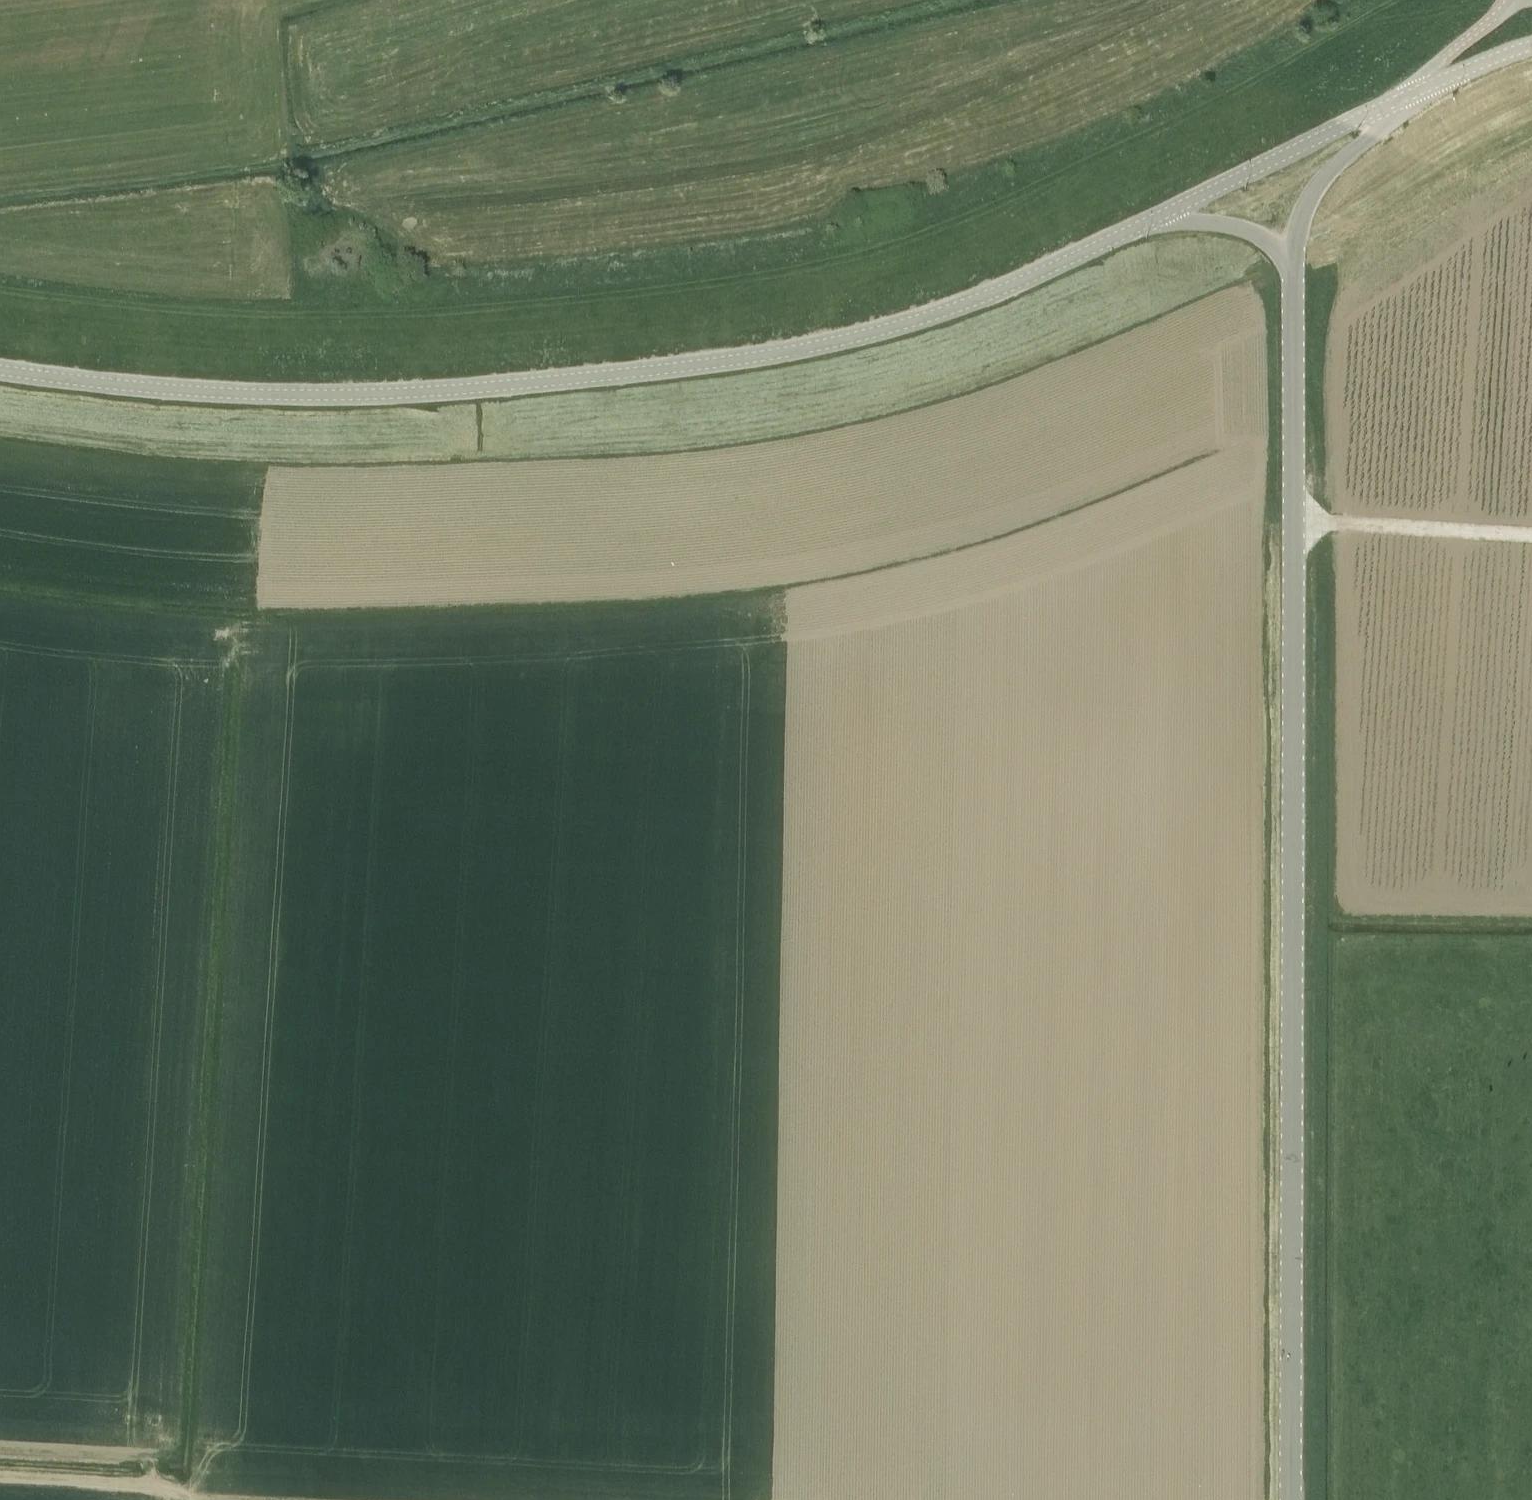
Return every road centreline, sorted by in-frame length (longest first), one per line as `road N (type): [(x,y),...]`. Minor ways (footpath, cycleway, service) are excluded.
road 1 (unclassified): [(1293,1499),(1294,265)]
road 2 (tertiary): [(0,373),(257,401),(378,400),(634,380),(831,346),(929,316),(1150,221)]
road 3 (tertiary): [(1150,221),(1422,89)]
road 4 (unclassified): [(1294,265),(1309,197),(1422,89)]
road 5 (unclassified): [(1150,221),(1230,226),(1265,239),(1294,265)]
road 6 (unclassified): [(1422,89),(1439,65),(1522,0)]

